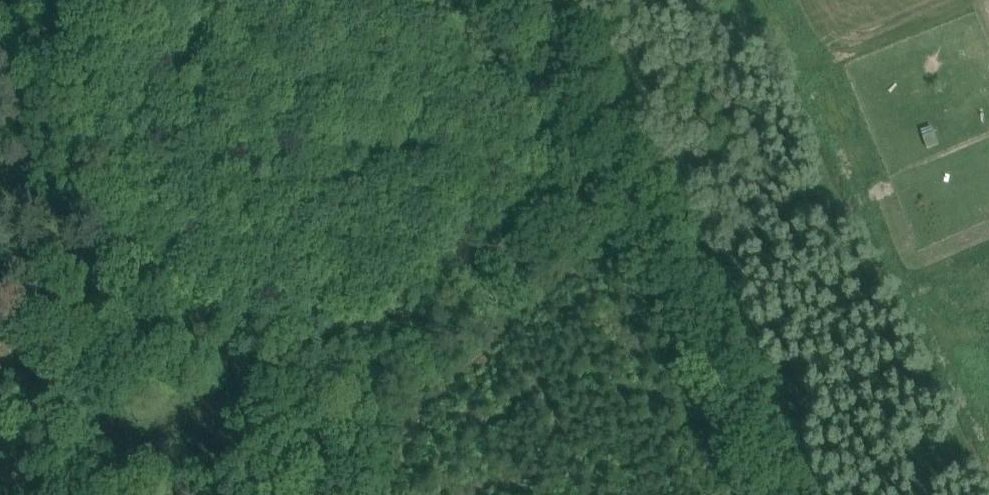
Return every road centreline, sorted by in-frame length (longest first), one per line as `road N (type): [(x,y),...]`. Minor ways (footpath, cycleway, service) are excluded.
road 1 (track): [(792,494),(627,153),(530,0)]

